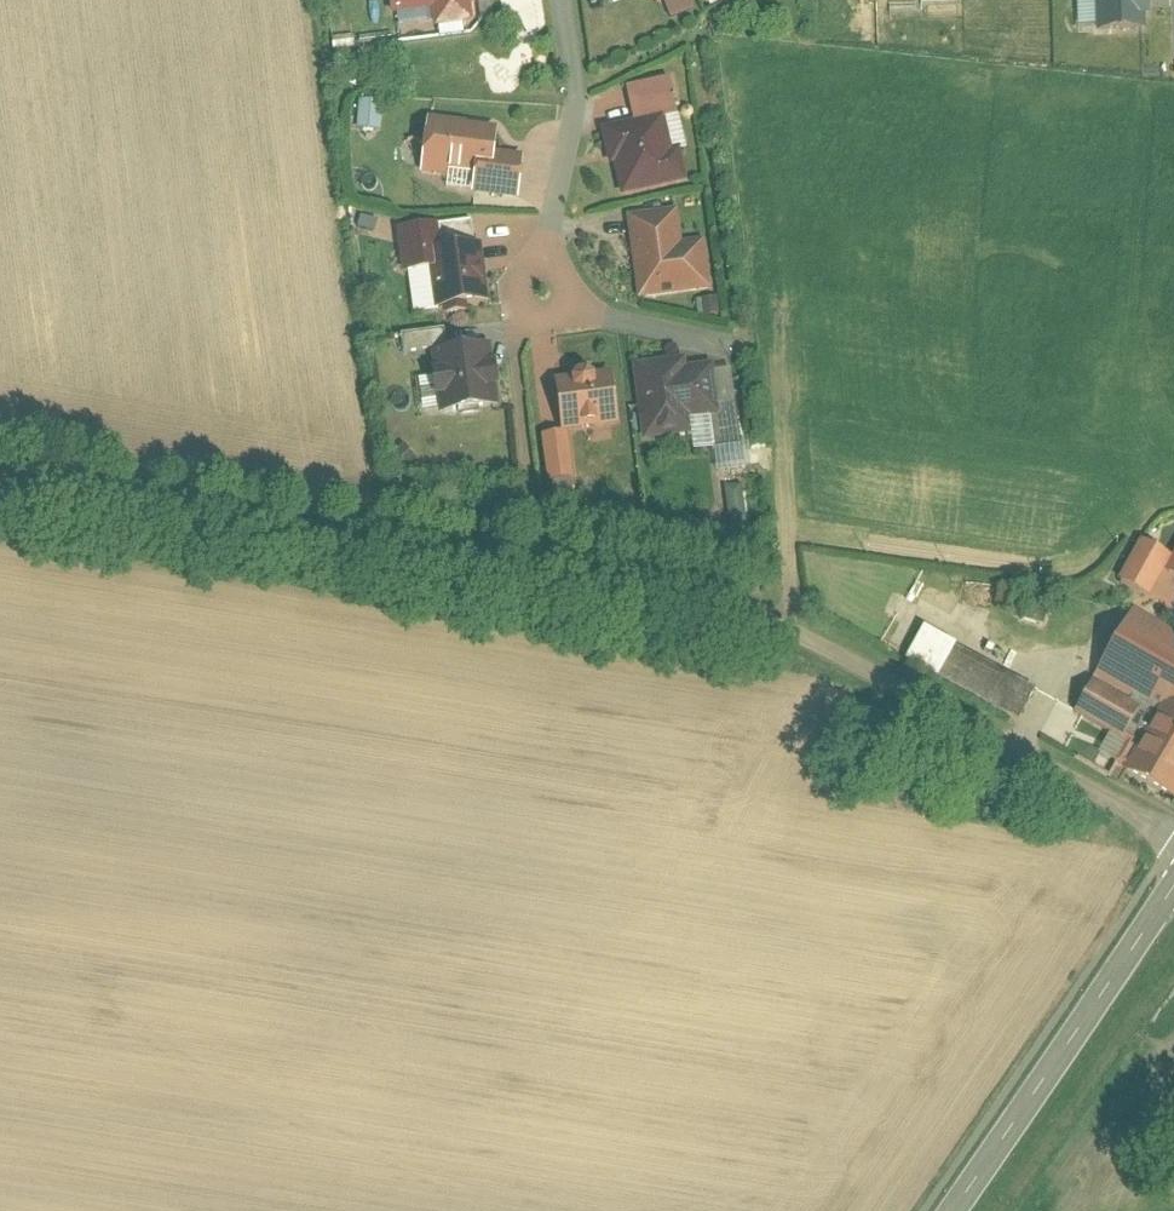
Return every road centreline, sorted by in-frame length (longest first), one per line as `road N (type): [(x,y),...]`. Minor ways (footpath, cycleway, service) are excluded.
road 1 (unclassified): [(1173,839),(773,620),(662,586),(0,474)]
road 2 (residential): [(564,0),(584,98),(544,234),(547,293),(742,347)]
road 3 (secondary): [(955,1210),(1173,889)]

